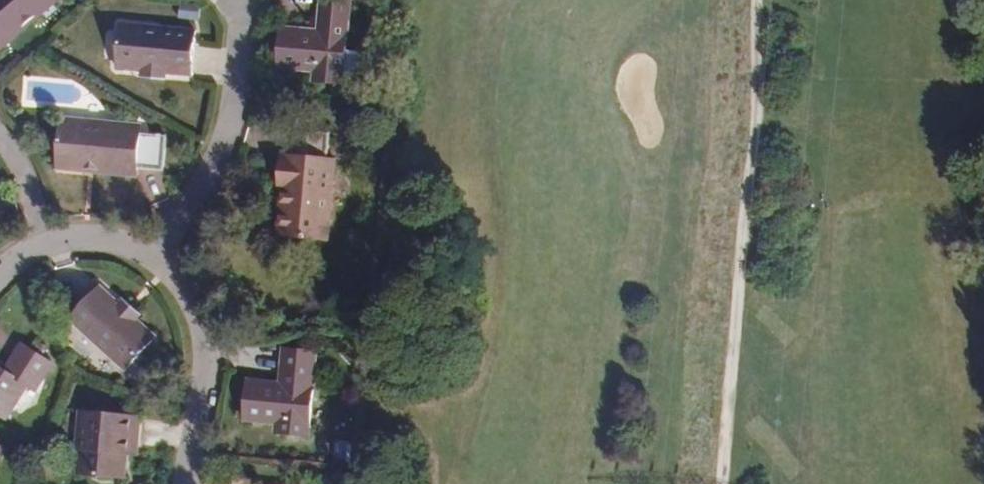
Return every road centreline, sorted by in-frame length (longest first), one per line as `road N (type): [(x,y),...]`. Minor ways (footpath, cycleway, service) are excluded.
road 1 (track): [(756,0),(757,115),(720,483)]
road 2 (residential): [(243,11),(230,152),(174,265)]
road 3 (residential): [(185,483),(203,339),(193,297),(174,265)]
road 4 (residential): [(174,265),(104,238),(38,244)]

